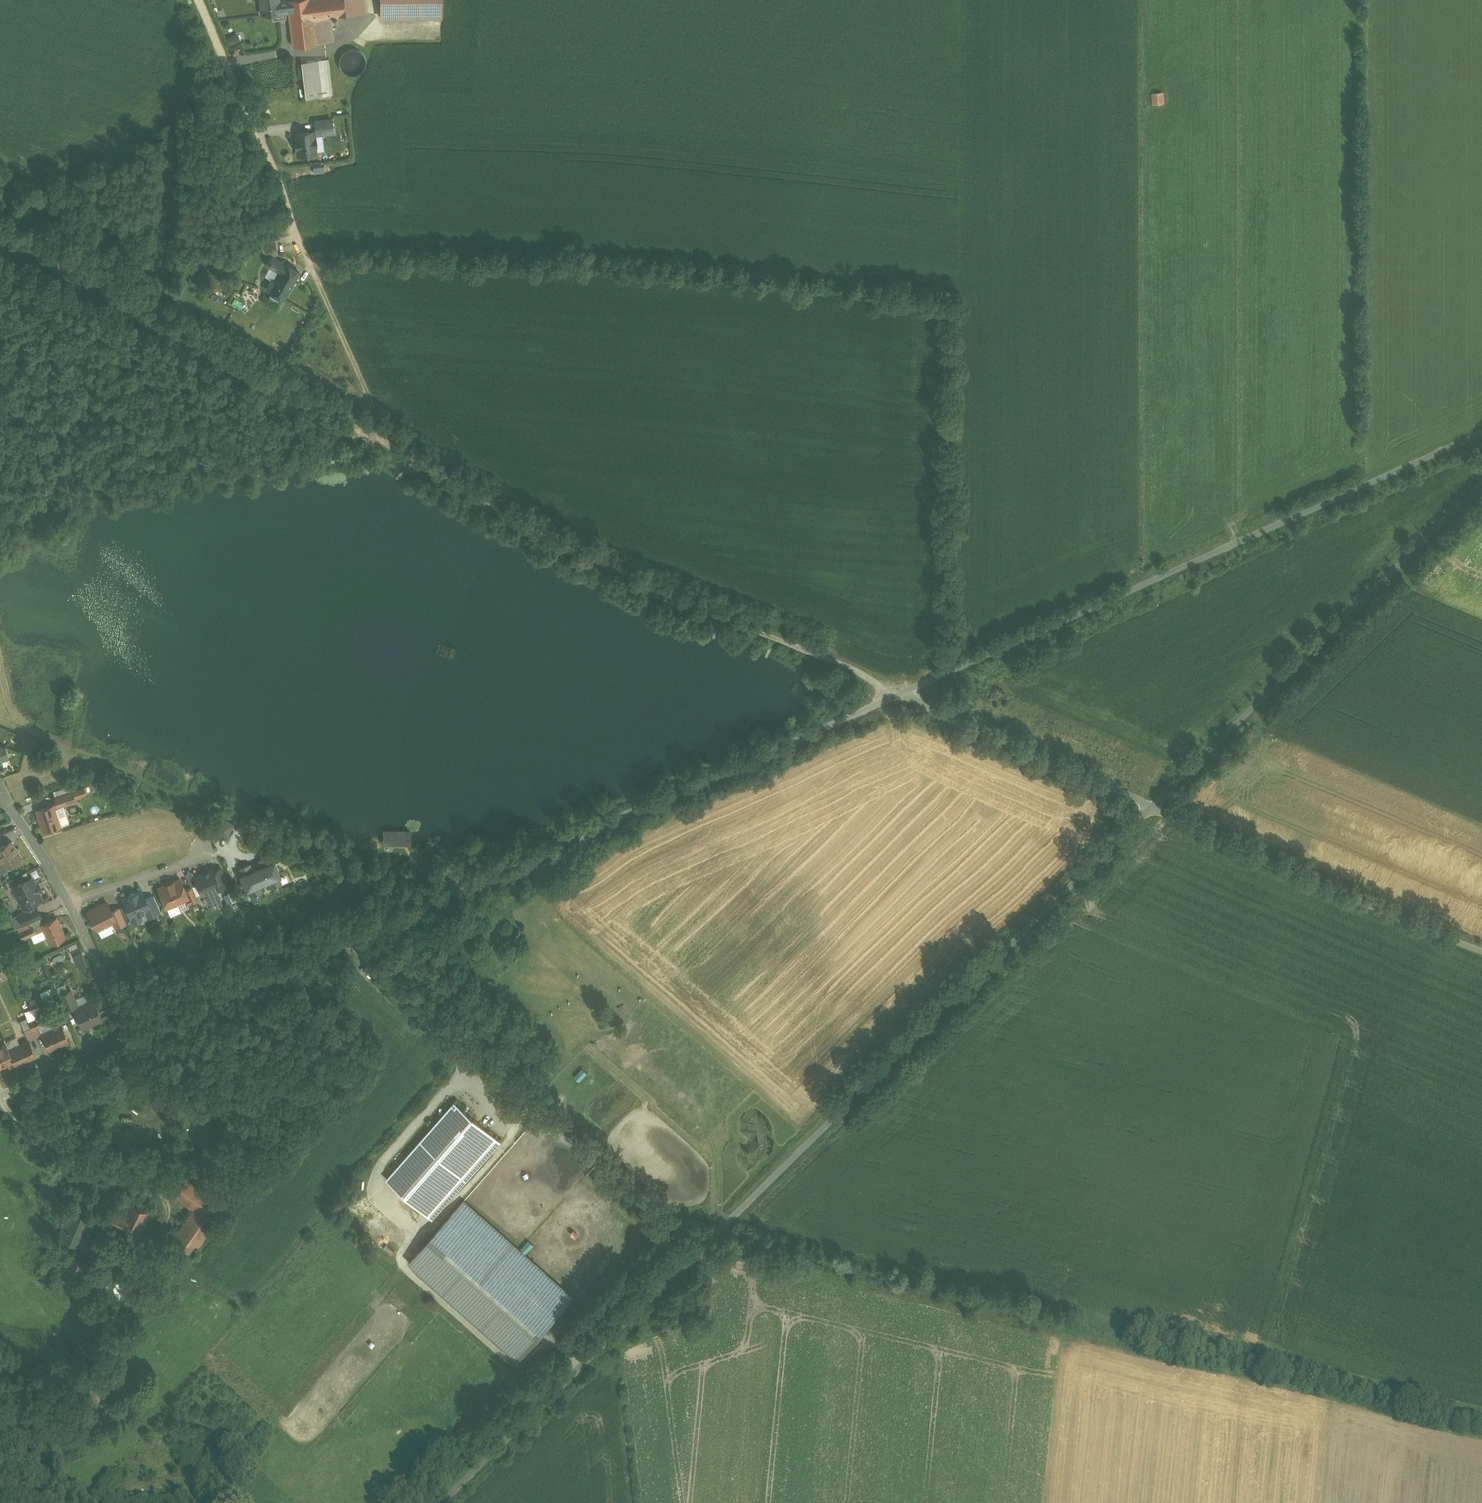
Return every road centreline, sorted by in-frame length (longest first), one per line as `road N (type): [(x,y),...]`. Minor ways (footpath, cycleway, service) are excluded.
road 1 (track): [(902,694),(679,601),(515,521),(255,355),(0,220)]
road 2 (residential): [(442,1502),(1154,805)]
road 3 (residential): [(1481,432),(902,694)]
road 4 (residential): [(594,829),(559,863),(494,879),(368,929),(130,1042)]
road 5 (track): [(201,0),(384,442)]
road 6 (residential): [(1154,805),(1481,484)]
road 7 (residential): [(1481,944),(1154,805)]
road 8 (residential): [(902,694),(594,829)]
road 9 (residential): [(1154,805),(902,694)]
road 10 (residential): [(130,1042),(71,904)]
road 11 (track): [(228,62),(332,49),(365,21)]
road 12 (residential): [(130,1042),(0,1097)]
road 13 (residential): [(71,904),(203,857)]
road 14 (residential): [(71,904),(0,791)]

